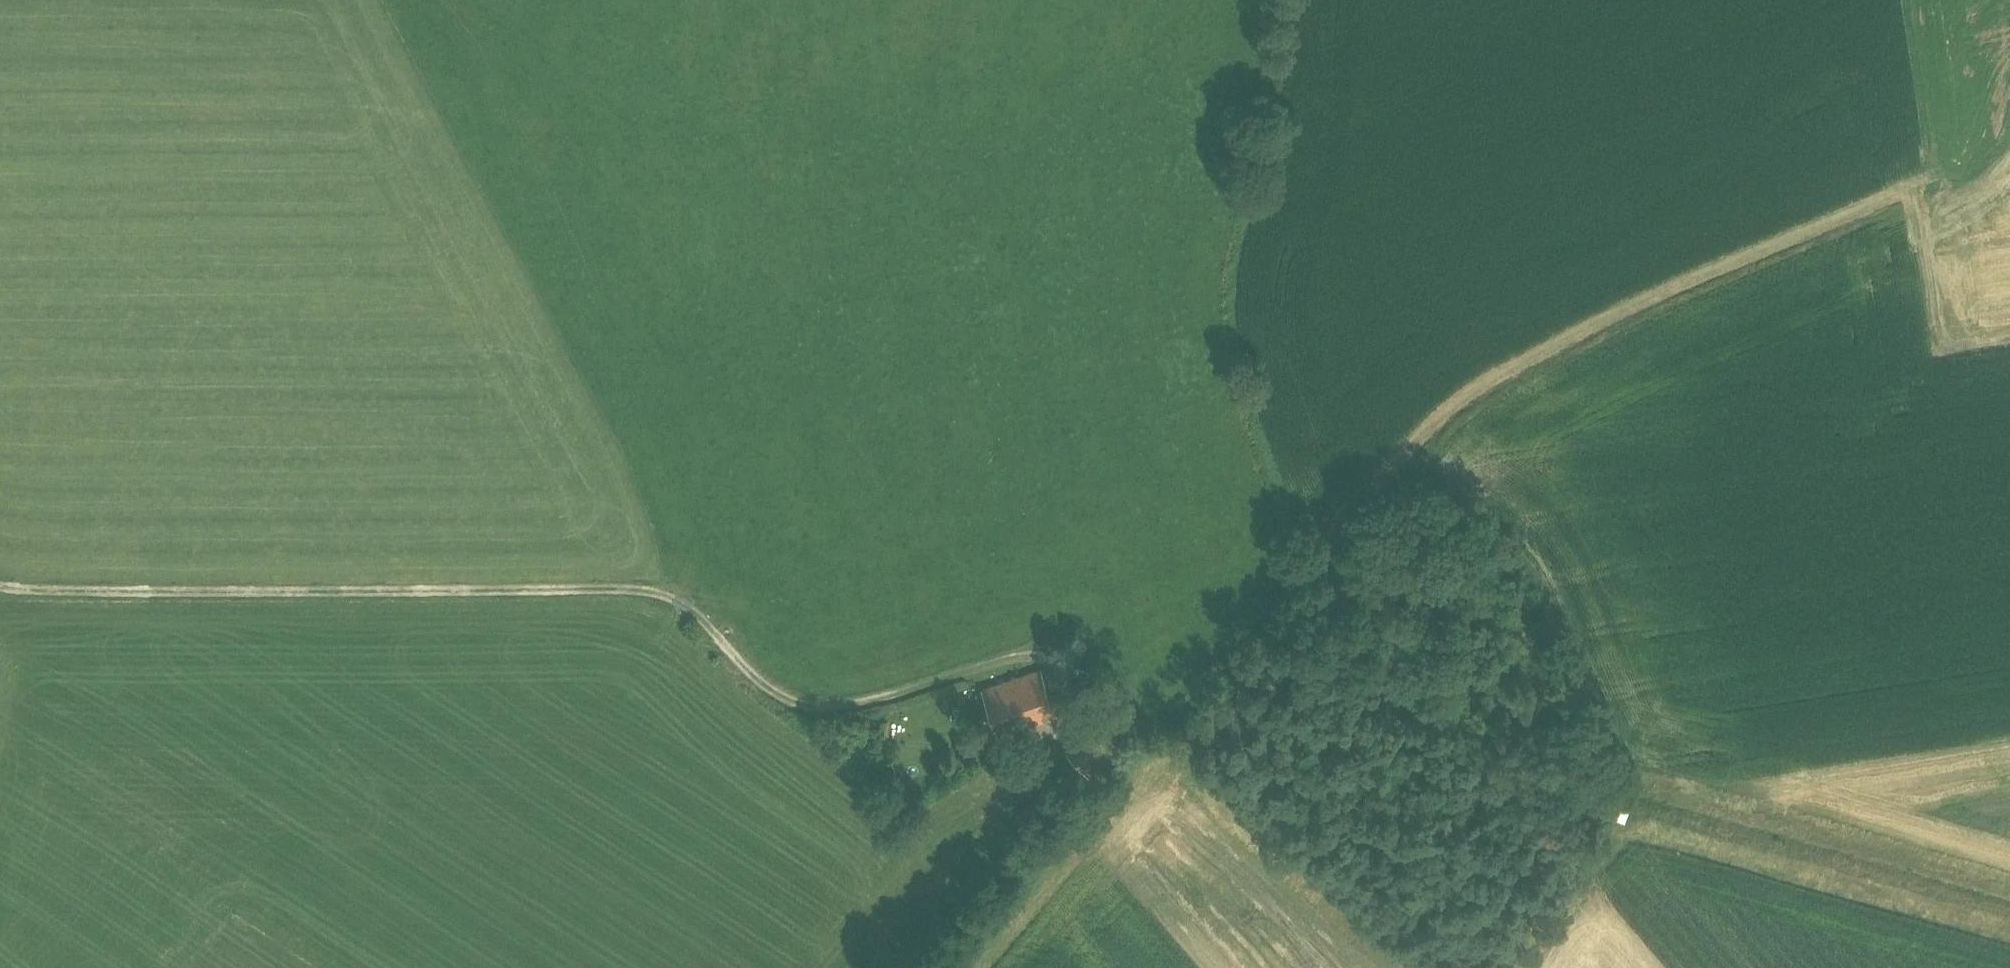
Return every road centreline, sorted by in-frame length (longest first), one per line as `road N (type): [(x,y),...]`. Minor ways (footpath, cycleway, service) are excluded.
road 1 (track): [(897,967),(1126,744),(1078,631),(858,706),(787,699),(702,611),(657,581),(0,576)]
road 2 (track): [(2009,339),(1945,346),(1934,324),(1920,205),(1906,195),(1731,270),(1494,390),(1312,562)]

